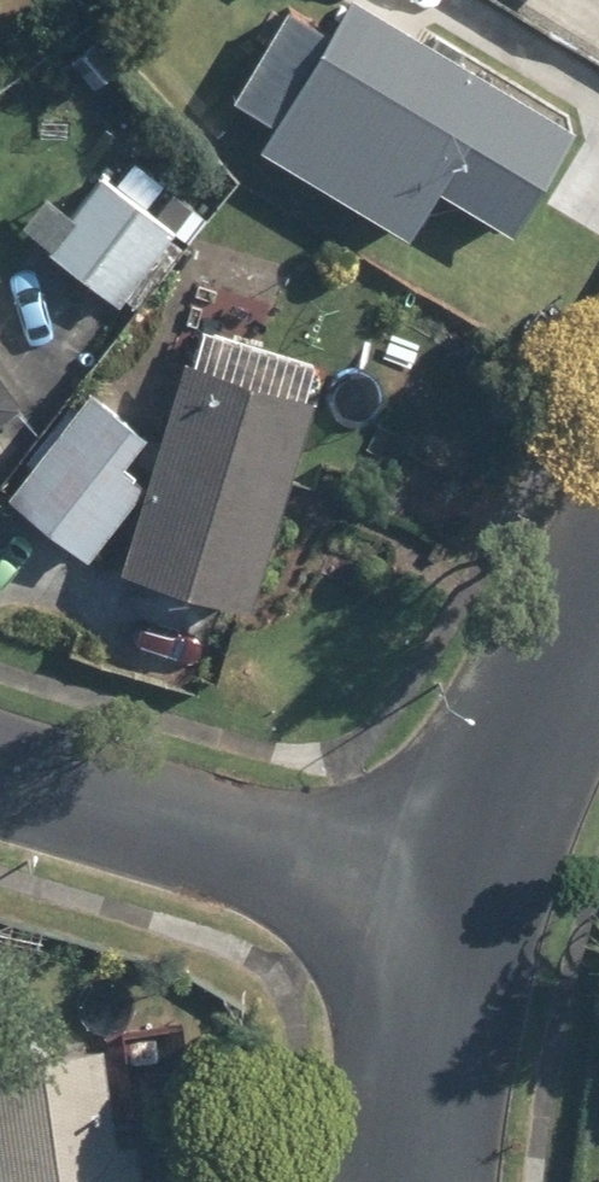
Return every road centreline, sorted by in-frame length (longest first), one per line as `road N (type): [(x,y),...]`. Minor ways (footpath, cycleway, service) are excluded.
road 1 (residential): [(449,908),(0,770)]
road 2 (residential): [(449,908),(598,616)]
road 3 (residential): [(409,1181),(449,908)]

